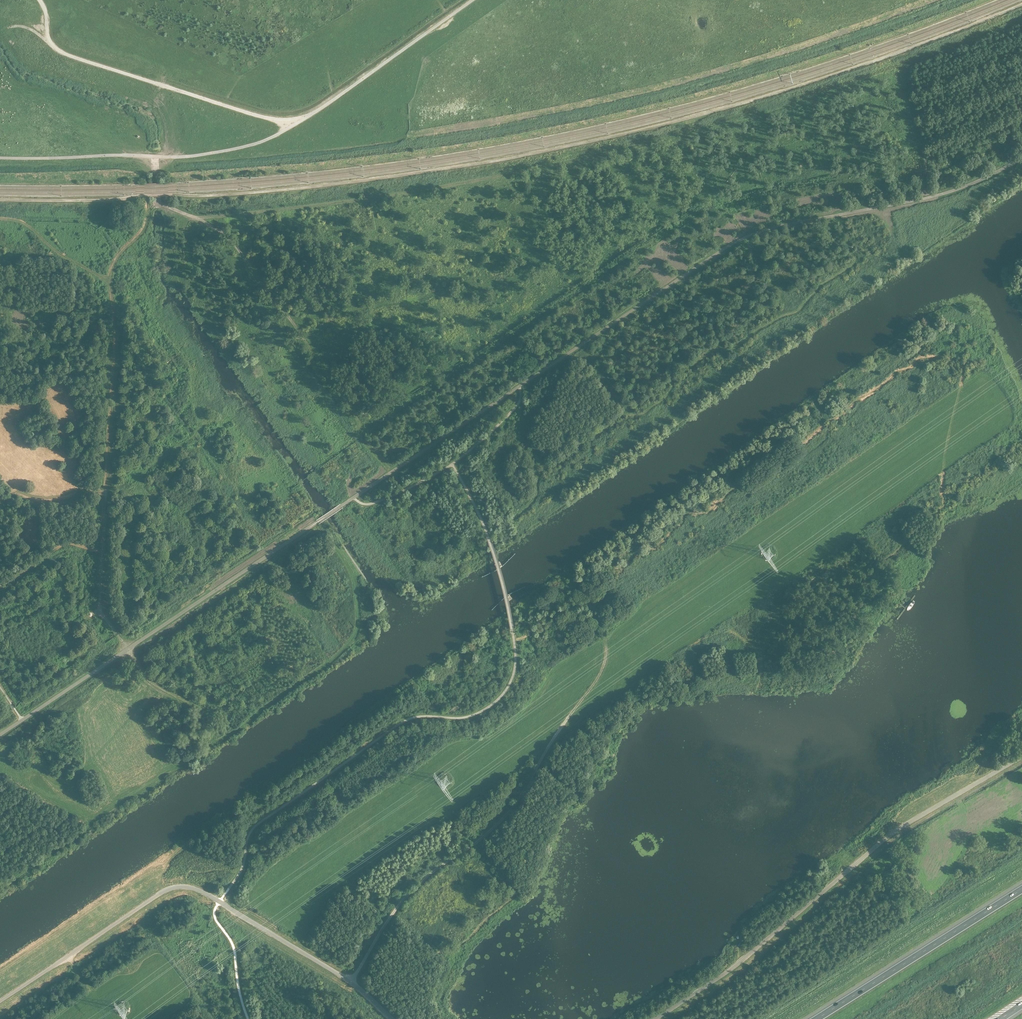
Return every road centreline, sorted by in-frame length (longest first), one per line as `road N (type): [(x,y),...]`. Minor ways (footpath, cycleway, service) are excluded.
road 1 (track): [(392,472),(357,434),(360,424),(292,321),(222,231),(199,218),(350,200),(678,138),(951,51)]
road 2 (track): [(0,199),(235,194),(518,157),(721,110),(1021,5)]
road 3 (track): [(0,34),(23,26),(61,53),(293,119),(474,0)]
road 4 (tertiary): [(0,1001),(163,892),(186,887),(350,982),(392,1018)]
road 5 (tertiary): [(655,1018),(742,961),(892,834),(1021,757)]
road 6 (track): [(350,982),(415,888),(514,807),(601,672),(606,648)]
road 7 (track): [(0,158),(205,154),(262,141),(306,118)]
road 8 (track): [(557,733),(687,644),(727,632),(762,653),(759,681)]
road 9 (track): [(17,491),(106,492),(100,611),(128,649)]
road 10 (motorway): [(1021,886),(814,1018)]
road 11 (track): [(69,955),(93,991),(158,949),(187,990)]

